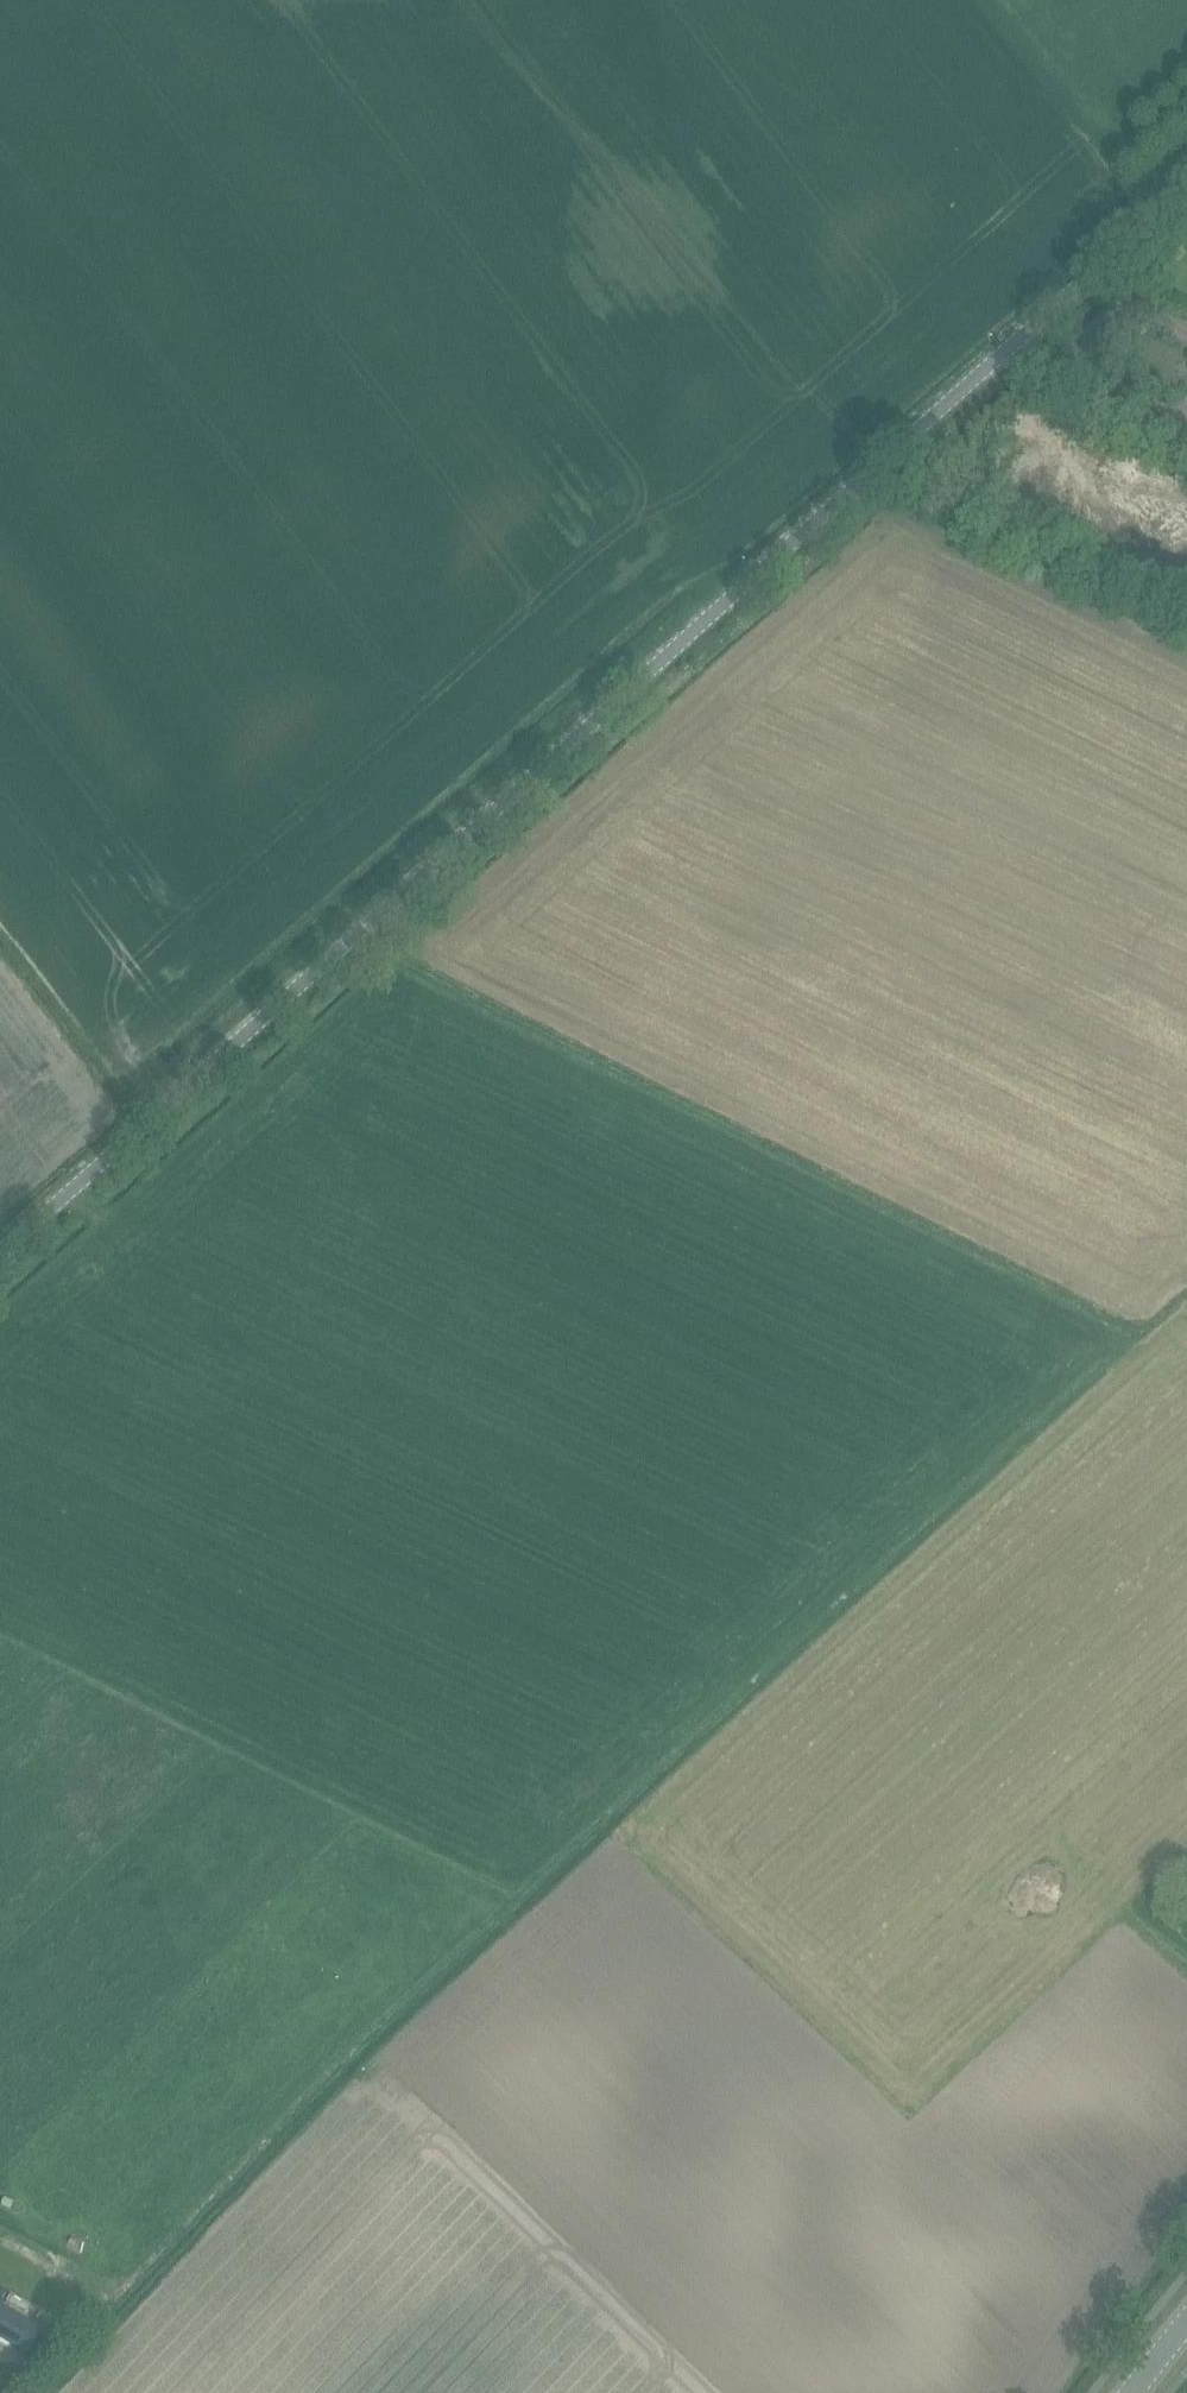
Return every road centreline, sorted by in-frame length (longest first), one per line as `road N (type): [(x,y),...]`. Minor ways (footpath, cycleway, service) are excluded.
road 1 (unclassified): [(1186,190),(0,1260)]

